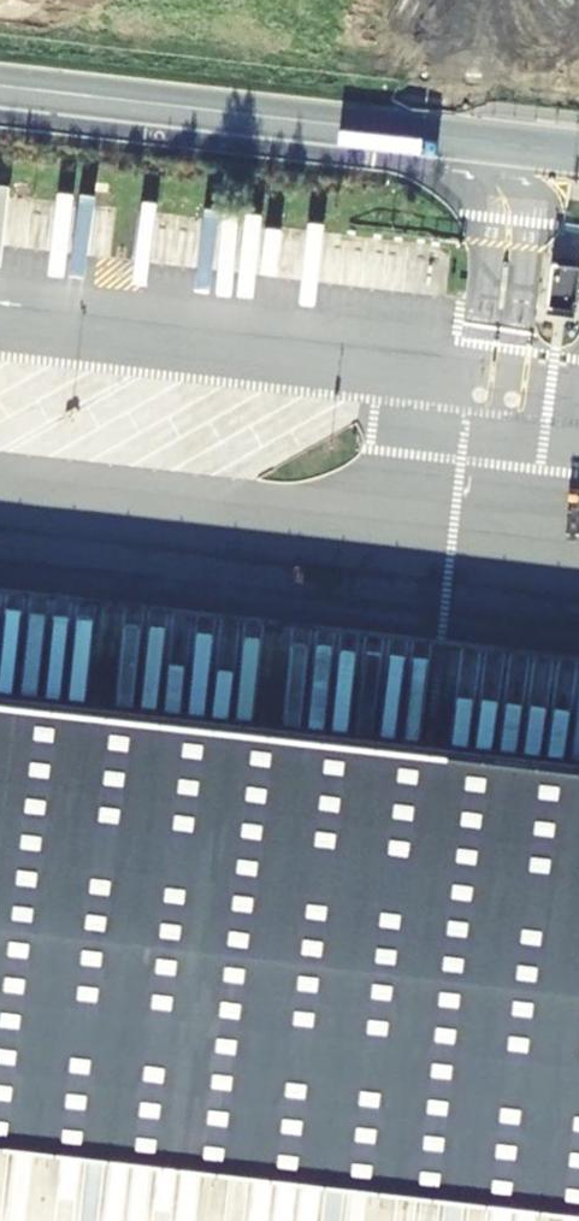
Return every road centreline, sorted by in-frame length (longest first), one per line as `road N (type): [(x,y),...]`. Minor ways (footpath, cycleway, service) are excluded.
road 1 (unclassified): [(578,156),(0,89)]

